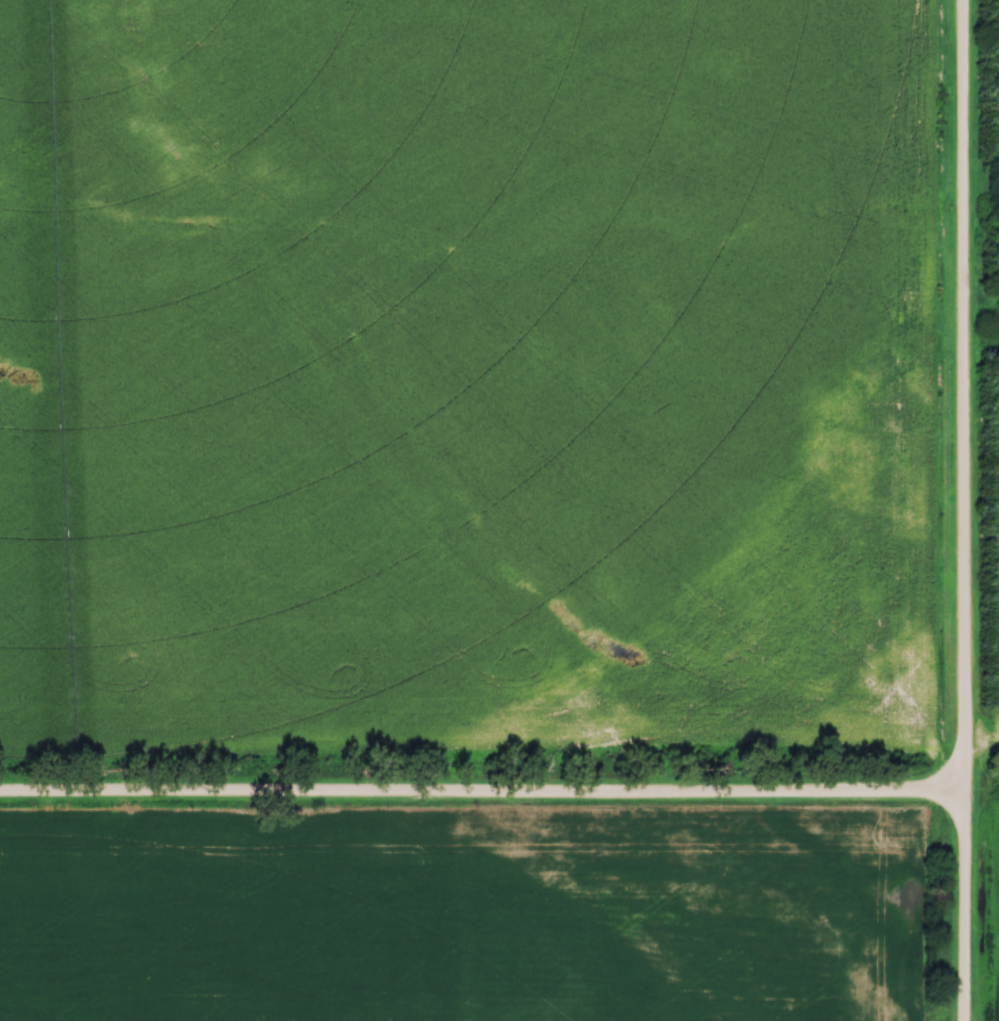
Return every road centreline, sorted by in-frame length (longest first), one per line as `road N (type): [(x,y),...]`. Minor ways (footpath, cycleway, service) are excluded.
road 1 (residential): [(966,1020),(966,0)]
road 2 (residential): [(0,793),(966,793)]

